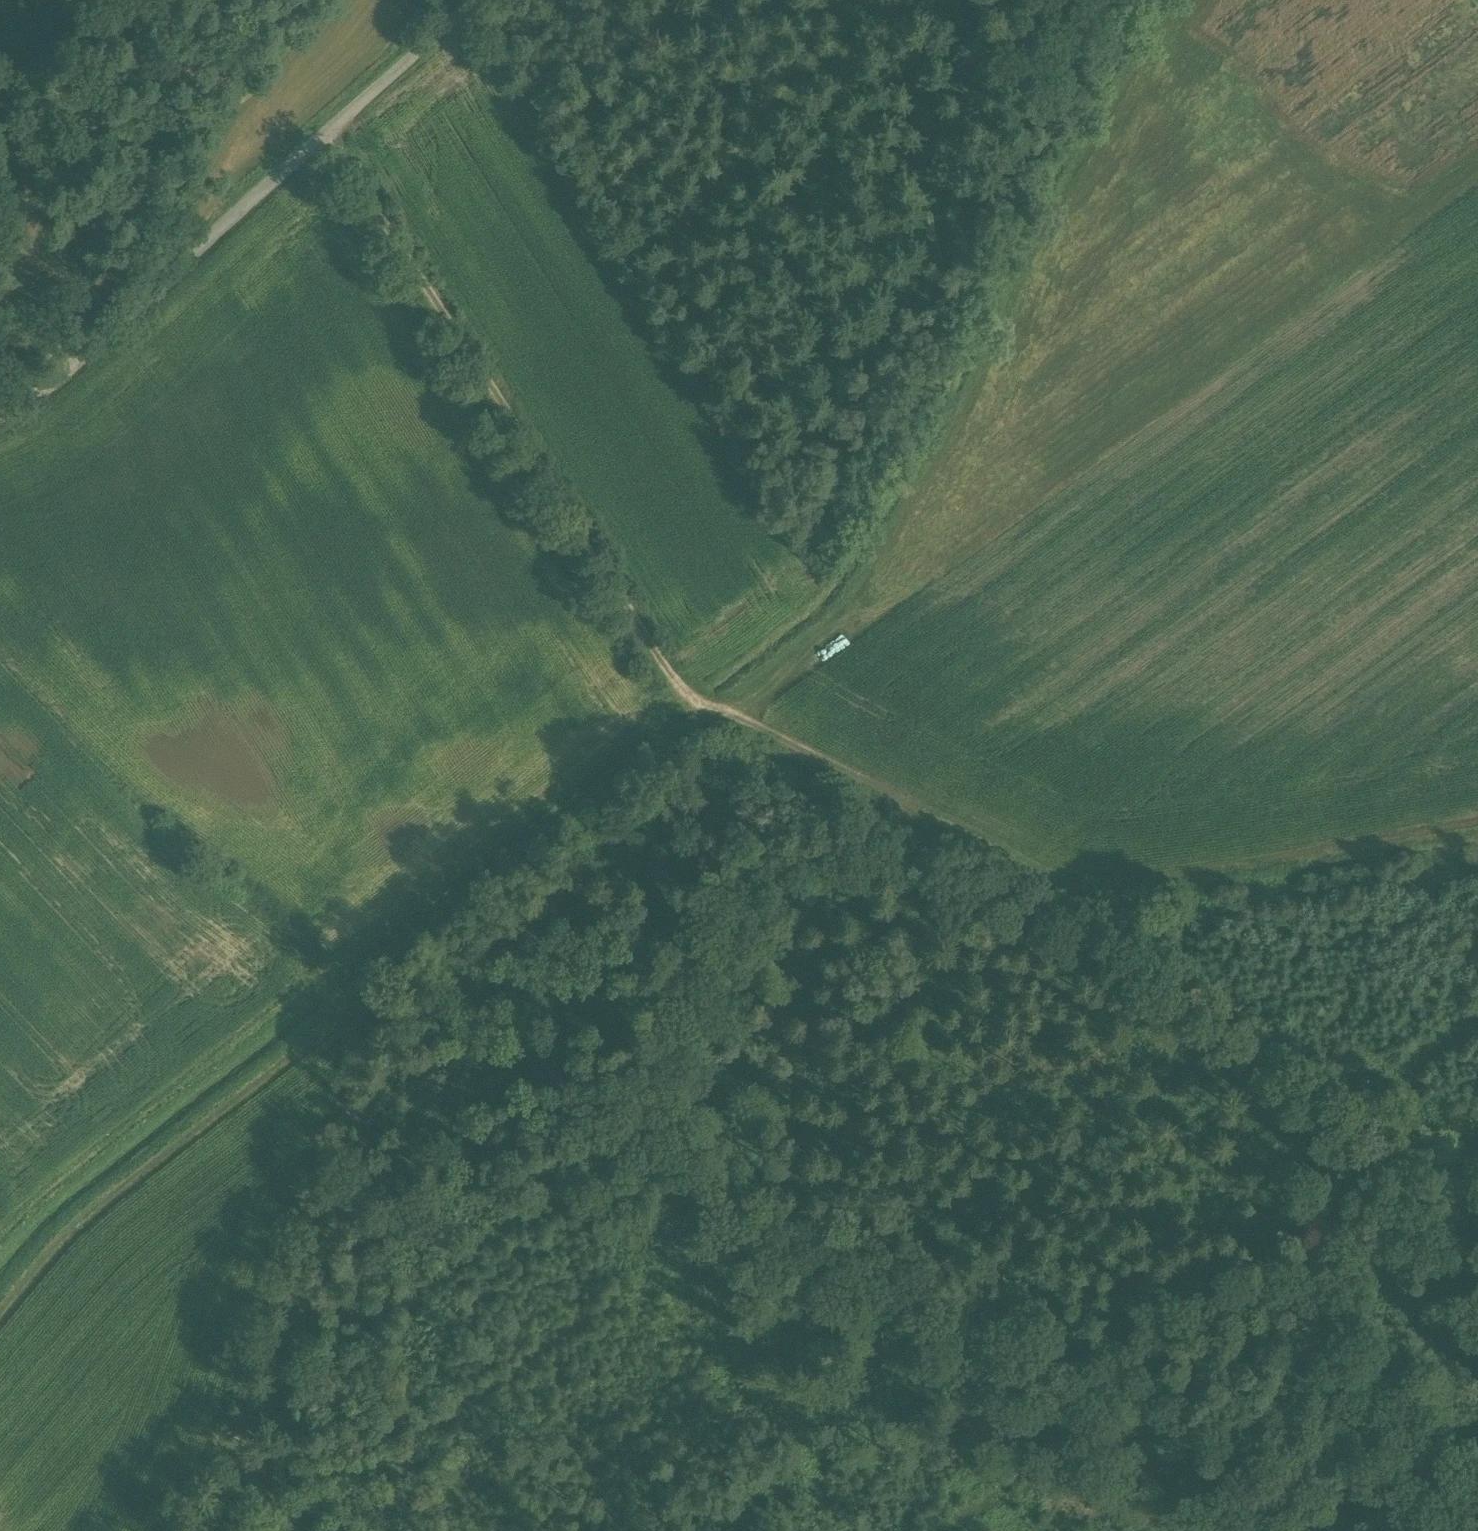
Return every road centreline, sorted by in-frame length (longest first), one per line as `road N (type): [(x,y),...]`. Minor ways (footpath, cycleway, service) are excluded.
road 1 (track): [(337,122),(685,699),(708,717)]
road 2 (track): [(473,0),(92,347),(0,417)]
road 3 (track): [(291,1530),(211,1429)]

